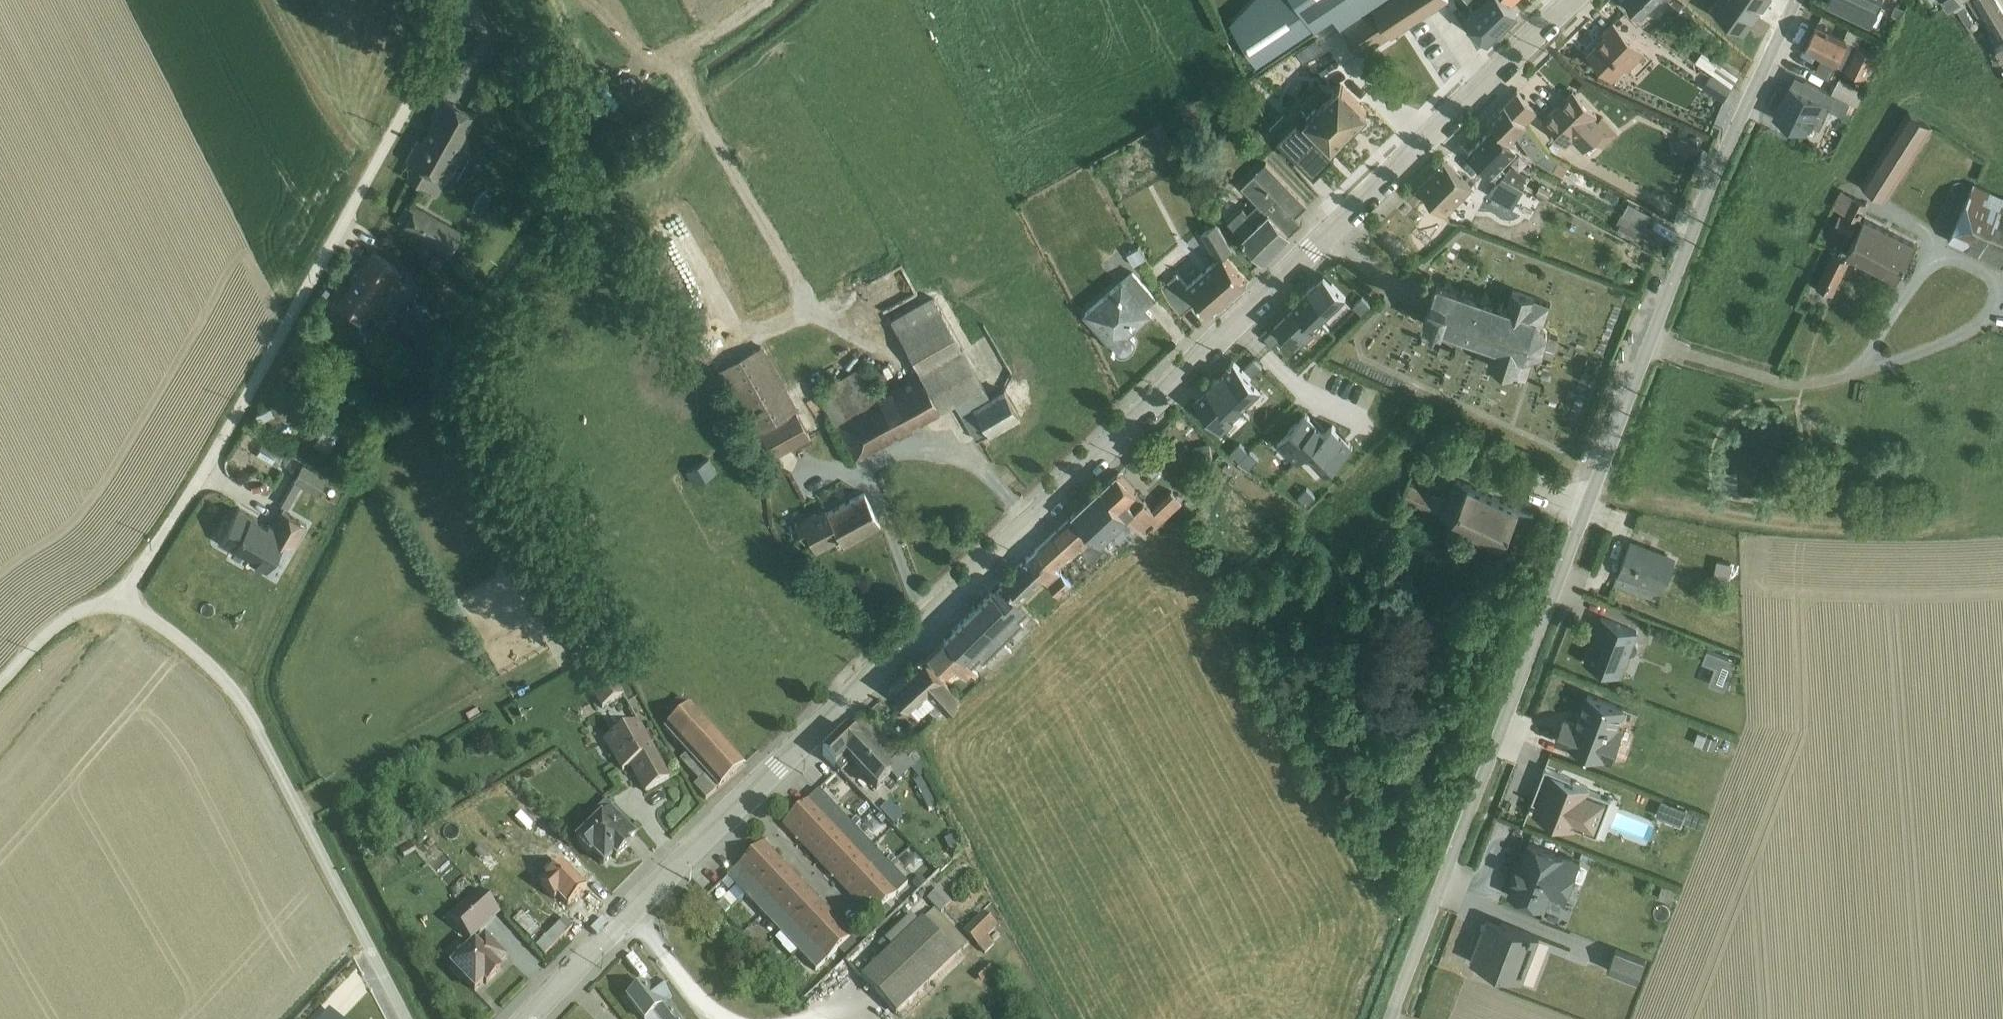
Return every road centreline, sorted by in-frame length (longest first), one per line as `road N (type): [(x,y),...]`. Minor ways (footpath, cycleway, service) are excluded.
road 1 (tertiary): [(750,799),(1575,0)]
road 2 (unclassified): [(1800,0),(1677,274),(1394,1018)]
road 3 (residential): [(468,0),(417,101),(122,601)]
road 4 (residential): [(122,601),(194,650),(250,712),(408,1018)]
road 5 (tertiary): [(537,1018),(750,799)]
road 6 (residential): [(750,799),(869,932)]
road 7 (unclassified): [(122,601),(61,625),(0,690)]

